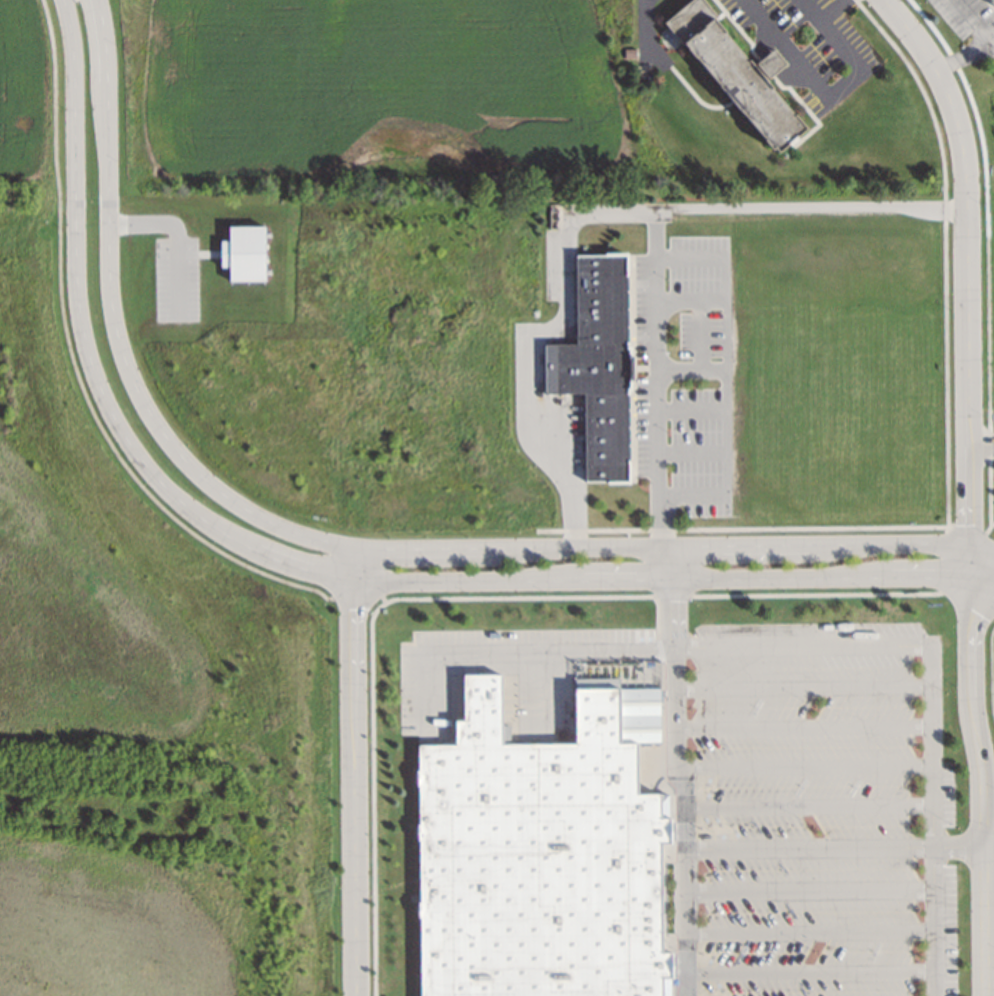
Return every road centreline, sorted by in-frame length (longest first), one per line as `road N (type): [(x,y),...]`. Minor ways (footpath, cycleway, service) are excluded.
road 1 (residential): [(65,0),(78,92),(77,287),(90,358),(144,463),(215,529),(309,571),(383,583),(958,578),(993,585)]
road 2 (residential): [(993,549),(369,550),(293,533),(234,503),(161,432),(121,350),(110,285),(106,58),(97,0)]
road 3 (residential): [(875,0),(954,119),(965,153),(968,641),(984,995)]
road 4 (residential): [(356,995),(352,548)]

